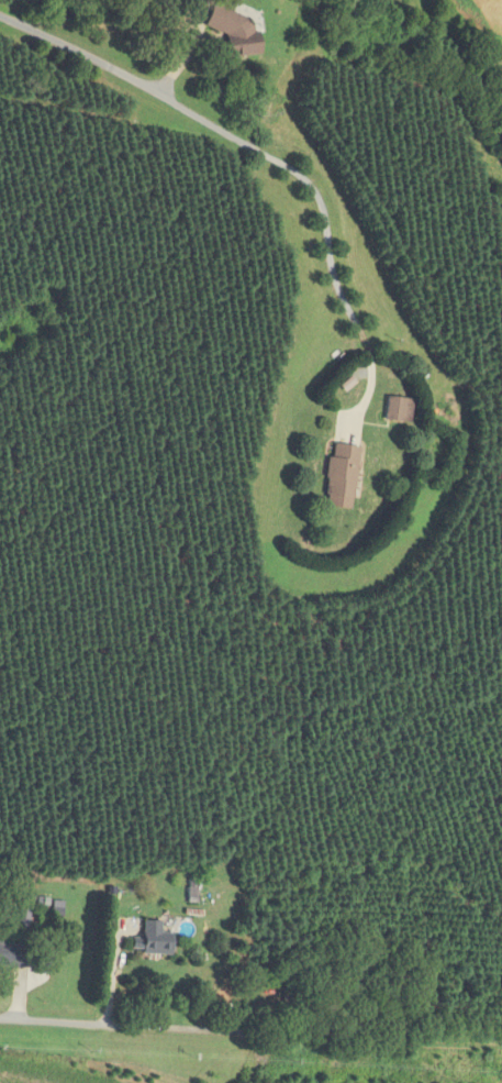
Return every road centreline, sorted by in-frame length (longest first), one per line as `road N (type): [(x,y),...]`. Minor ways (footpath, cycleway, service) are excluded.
road 1 (residential): [(0,9),(277,159)]
road 2 (residential): [(252,1047),(0,1022)]

